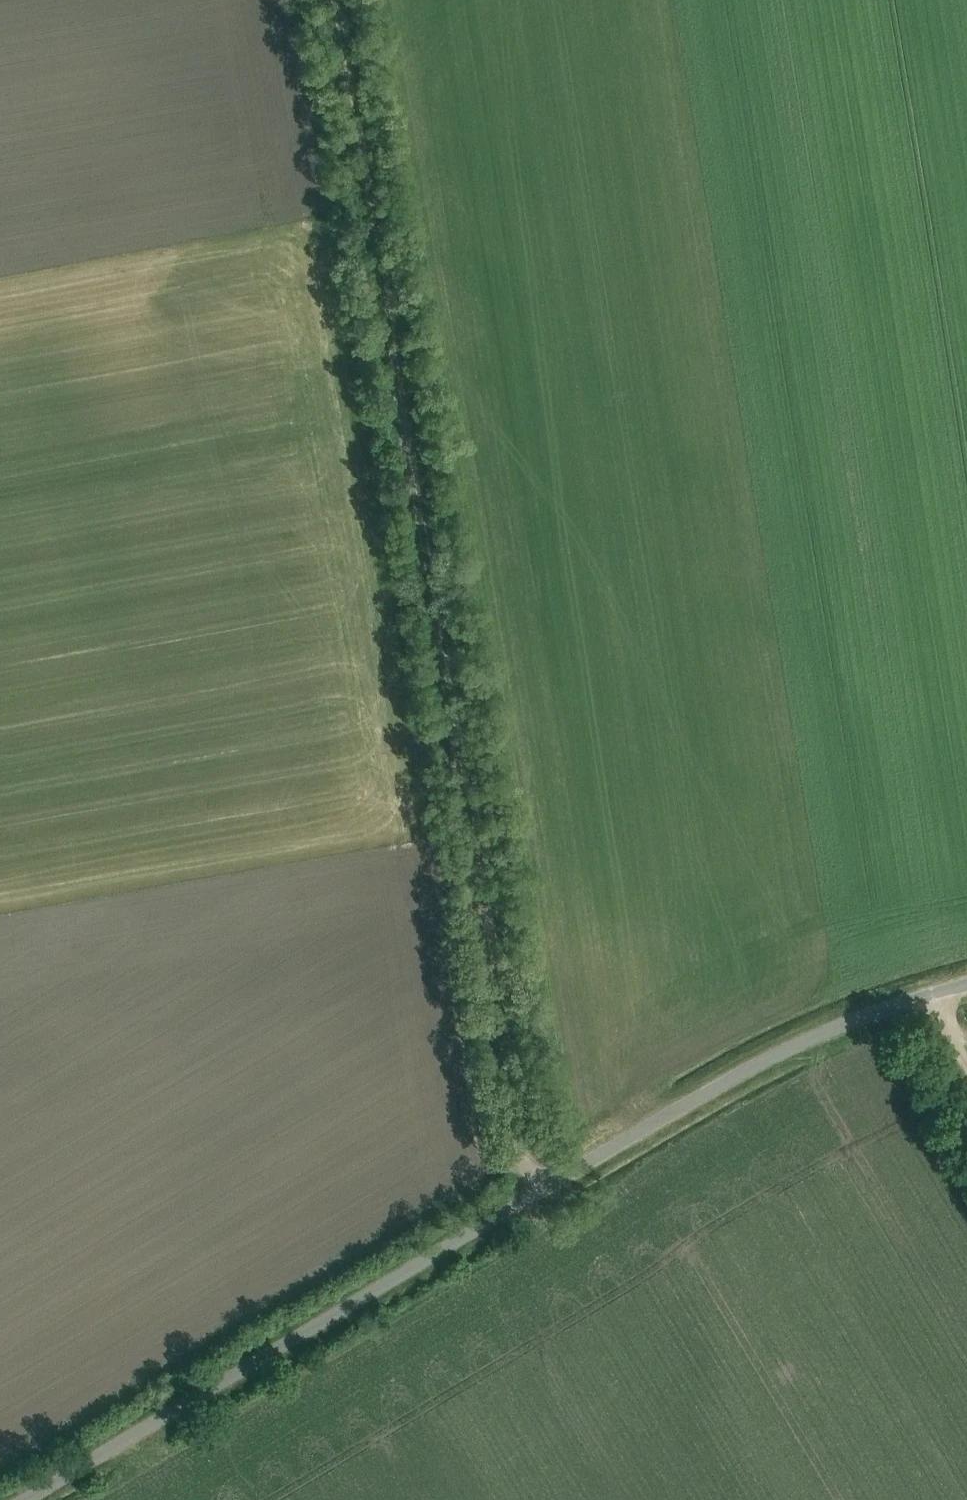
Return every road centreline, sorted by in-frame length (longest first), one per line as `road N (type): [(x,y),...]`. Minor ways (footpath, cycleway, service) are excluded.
road 1 (track): [(540,1188),(525,1161),(332,0)]
road 2 (unclassified): [(20,1499),(788,1049),(857,1018),(966,984)]

